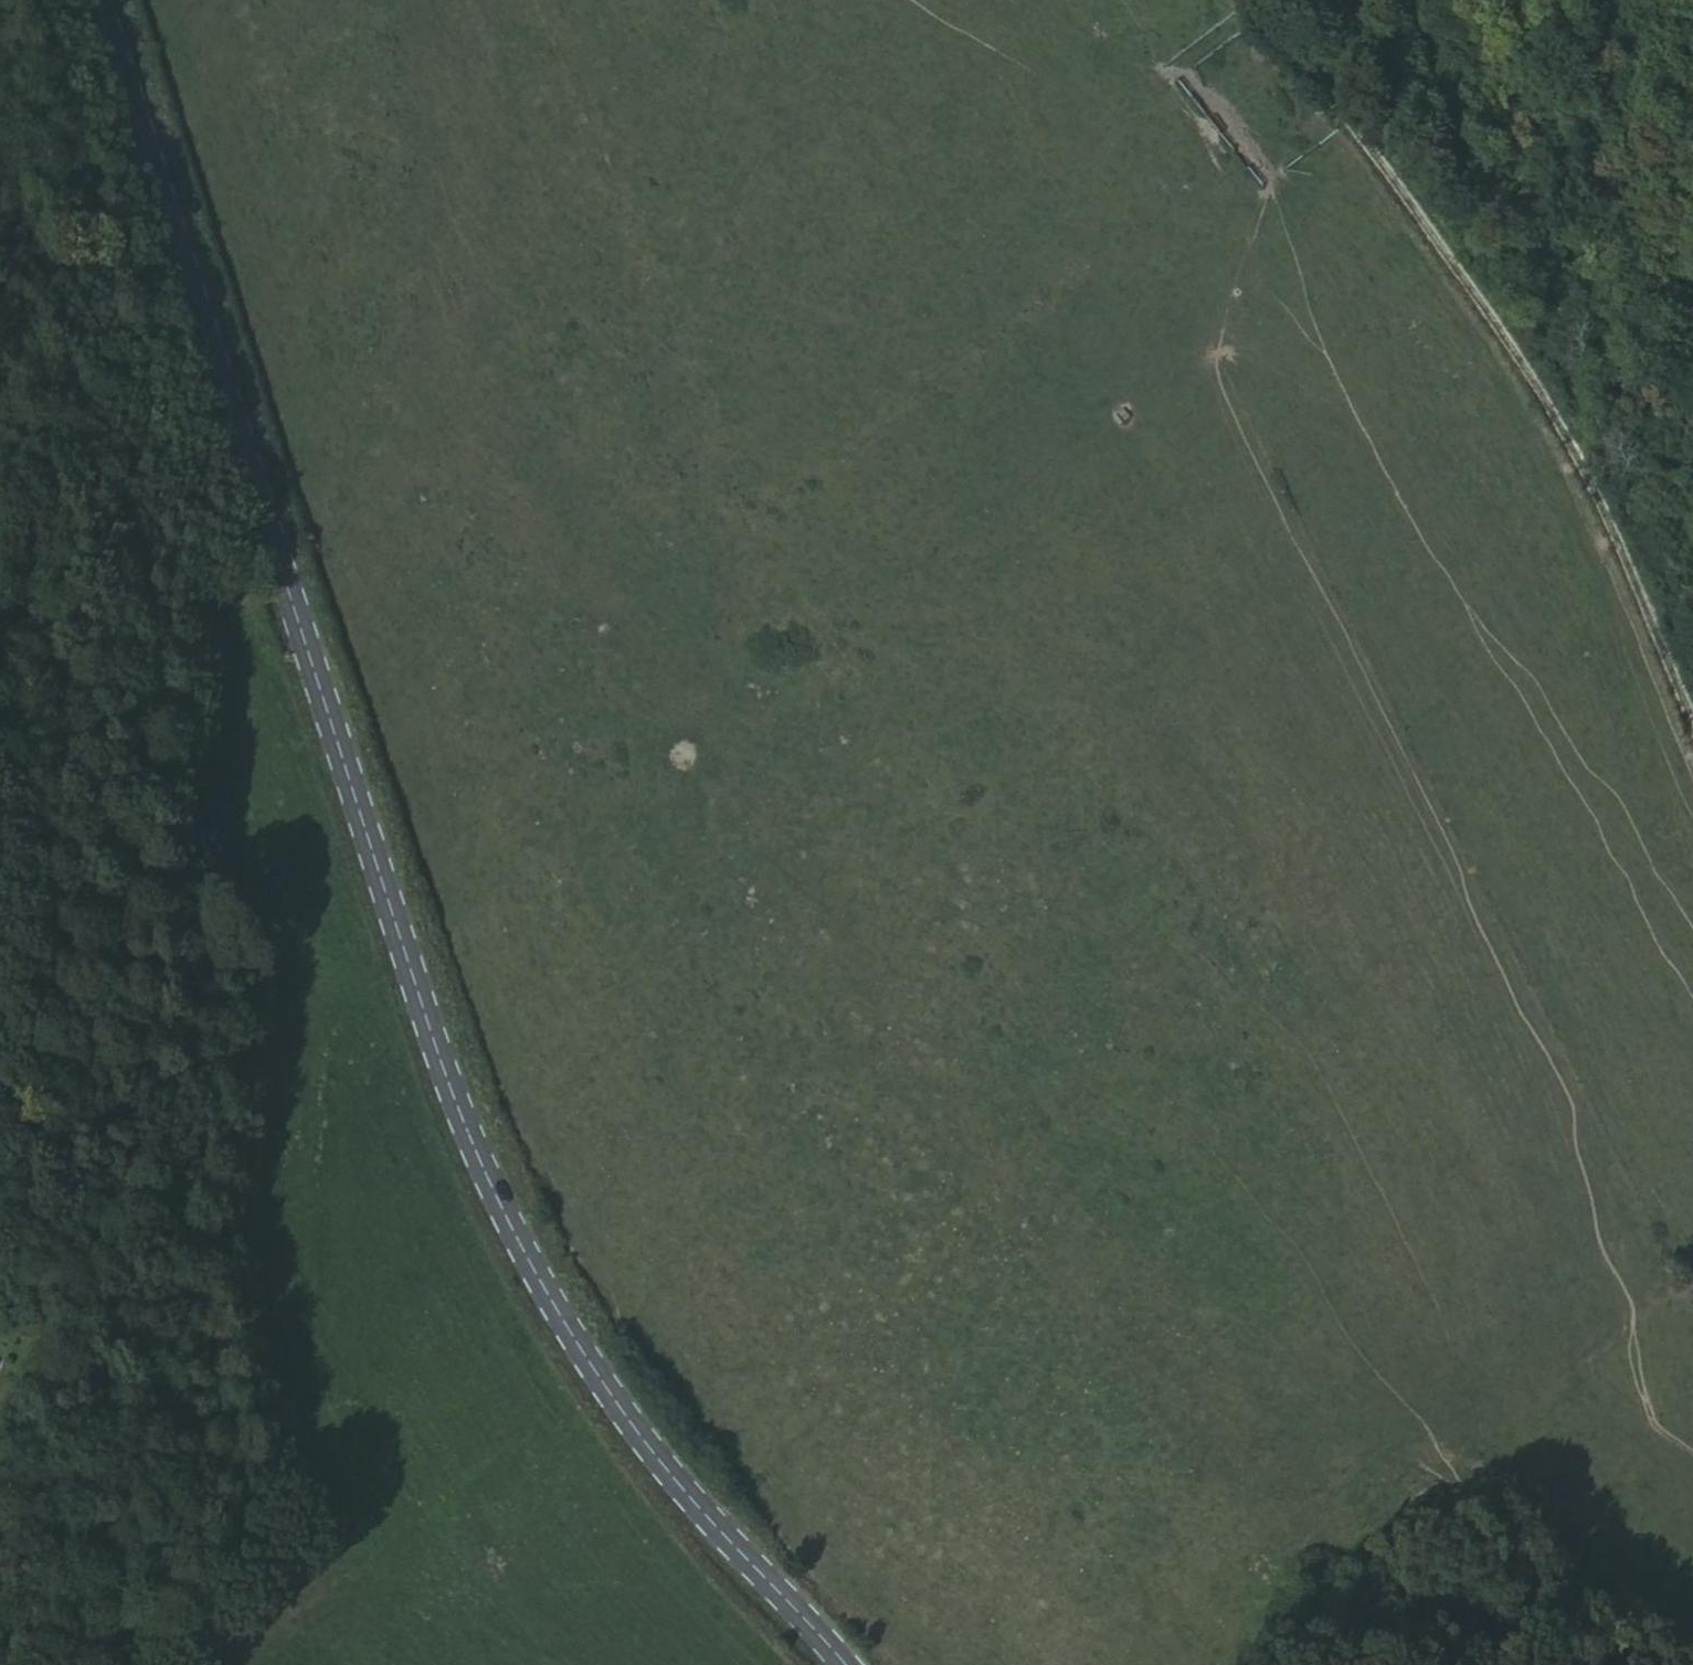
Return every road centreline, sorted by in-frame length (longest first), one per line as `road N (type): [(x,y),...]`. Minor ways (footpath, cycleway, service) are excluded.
road 1 (secondary): [(99,0),(456,1105),(595,1377),(845,1664)]
road 2 (track): [(1692,715),(1590,460),(1526,342),(1251,0)]

